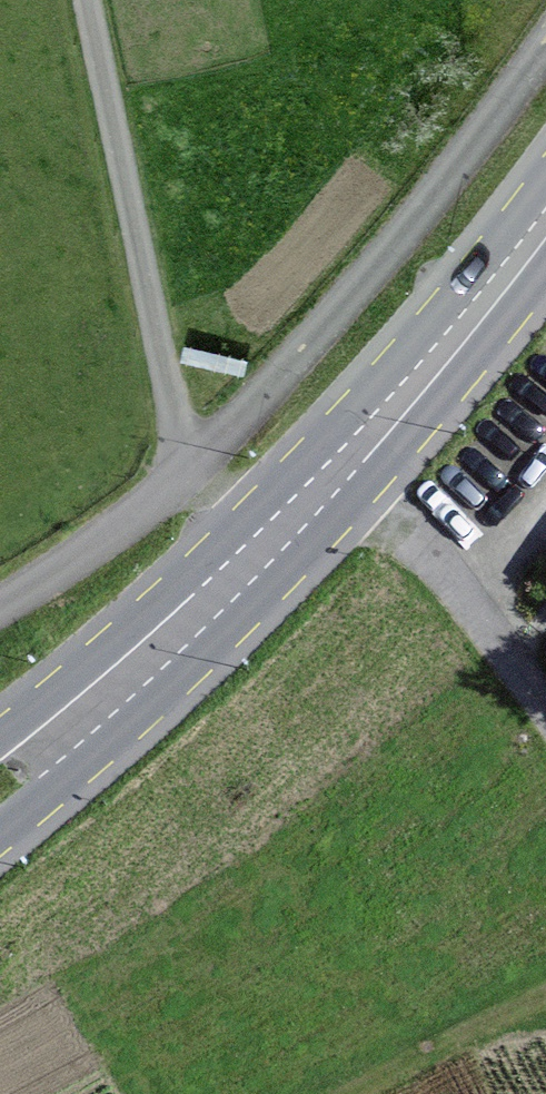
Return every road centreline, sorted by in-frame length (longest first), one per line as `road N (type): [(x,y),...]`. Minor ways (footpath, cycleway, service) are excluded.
road 1 (unclassified): [(545,10),(381,246),(172,464)]
road 2 (residential): [(78,0),(172,464)]
road 3 (secondary): [(0,778),(343,457)]
road 4 (unclassified): [(343,457),(545,733)]
road 5 (secondary): [(343,457),(545,200)]
road 6 (unclassified): [(172,464),(0,574)]

